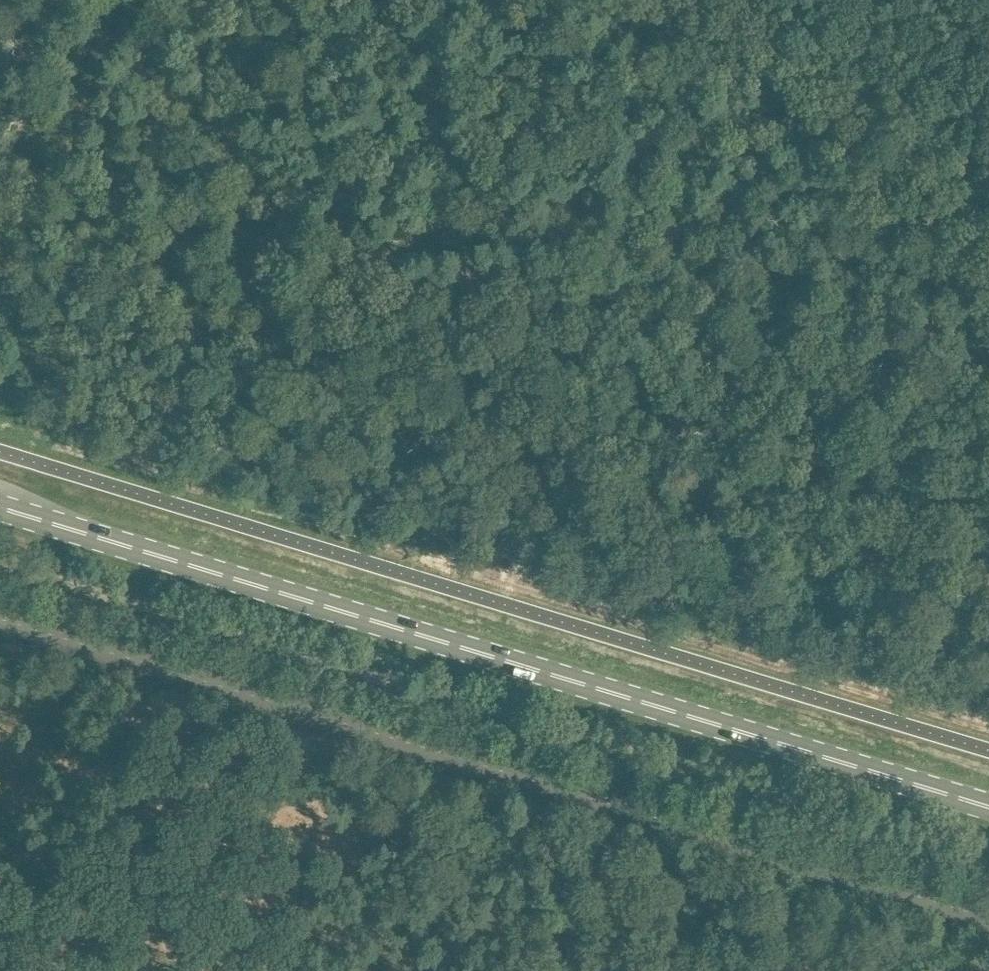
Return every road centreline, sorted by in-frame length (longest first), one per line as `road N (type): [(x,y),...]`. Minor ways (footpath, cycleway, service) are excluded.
road 1 (unclassified): [(0,620),(988,923)]
road 2 (primary): [(988,808),(0,510)]
road 3 (track): [(988,31),(855,94),(725,0)]

